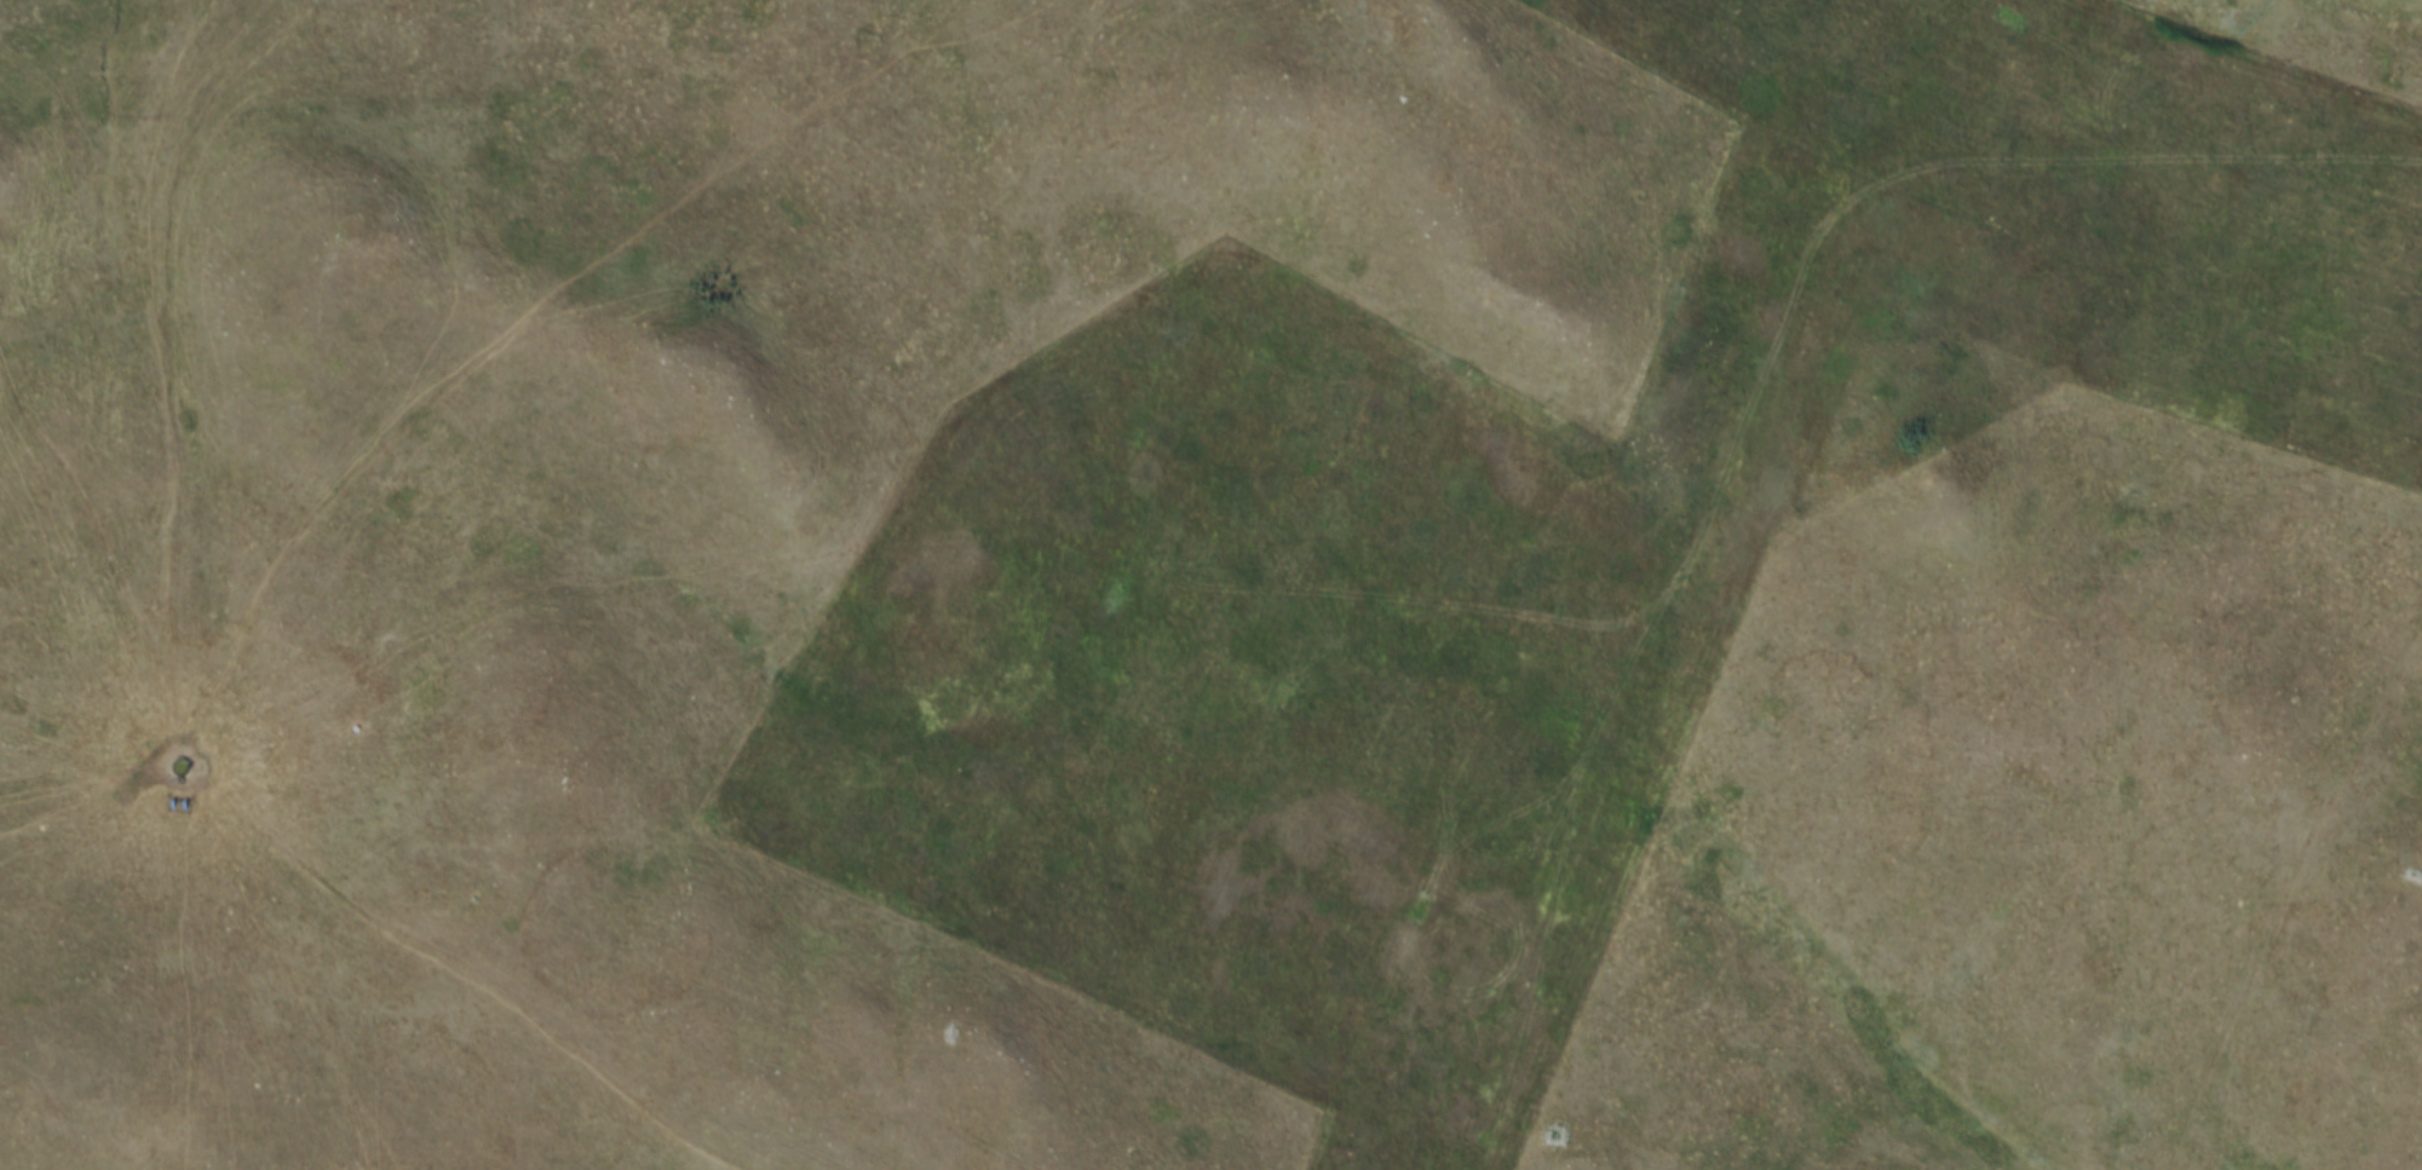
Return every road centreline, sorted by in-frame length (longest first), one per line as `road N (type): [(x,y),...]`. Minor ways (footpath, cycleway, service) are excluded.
road 1 (track): [(845,1169),(730,1118),(552,1011),(258,823),(205,778)]

